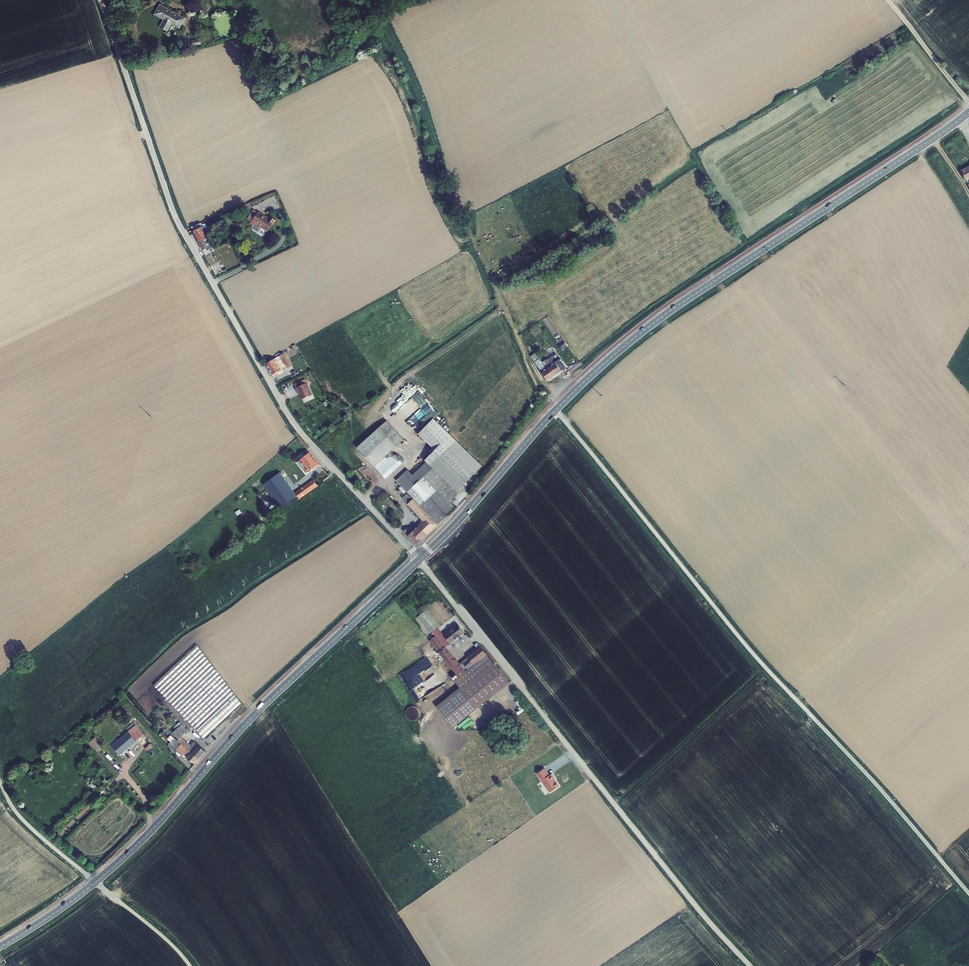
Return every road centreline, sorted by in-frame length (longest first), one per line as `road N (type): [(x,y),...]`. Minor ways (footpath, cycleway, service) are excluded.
road 1 (unclassified): [(101,0),(185,234),(296,426),(419,560)]
road 2 (unclassified): [(555,410),(751,651),(968,894)]
road 3 (unclassified): [(419,560),(751,965)]
road 4 (secondary): [(555,410),(672,309),(968,112)]
road 5 (secondary): [(95,882),(260,709),(419,560)]
road 6 (secondary): [(419,560),(555,410)]
road 7 (unclassified): [(0,782),(27,824),(95,882)]
road 8 (track): [(968,103),(889,0)]
road 9 (unclassified): [(95,882),(190,965)]

